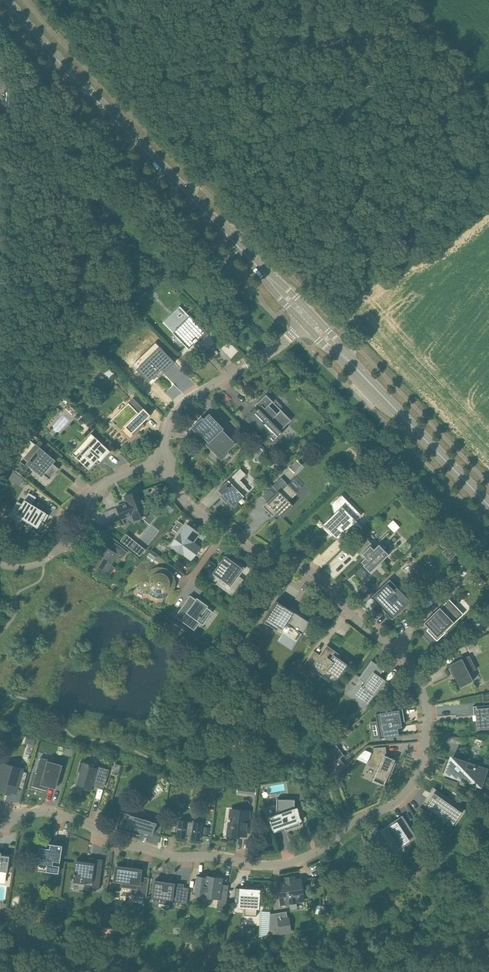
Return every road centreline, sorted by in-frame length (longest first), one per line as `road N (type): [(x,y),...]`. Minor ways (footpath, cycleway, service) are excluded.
road 1 (residential): [(167,472),(190,507),(251,549),(325,581),(350,614),(399,652),(428,719),(418,777),(393,805),(293,865),(173,857),(119,844),(60,815),(26,813)]
road 2 (secondary): [(259,268),(6,0)]
road 3 (residential): [(304,324),(182,403),(164,452)]
road 4 (secondary): [(488,505),(355,367)]

